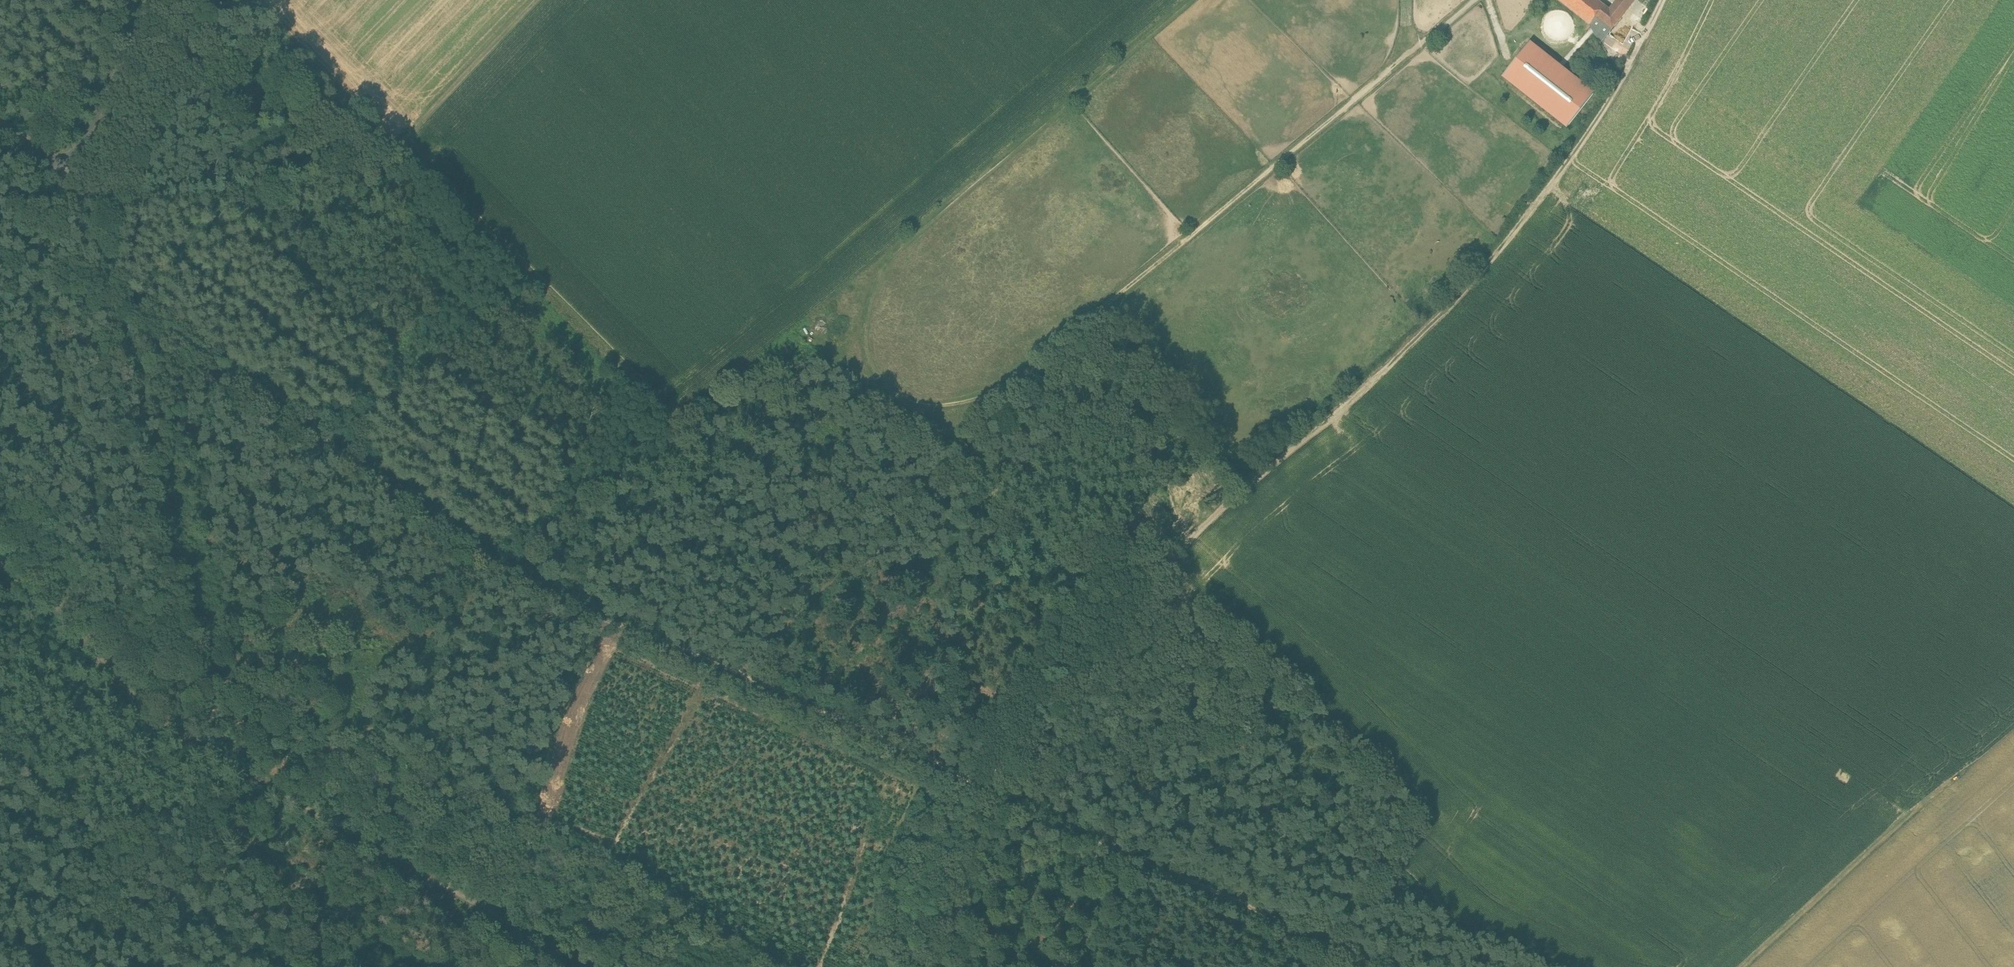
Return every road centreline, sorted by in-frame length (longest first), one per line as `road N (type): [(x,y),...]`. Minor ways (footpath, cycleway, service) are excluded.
road 1 (track): [(1188,0),(875,277),(858,336),(873,379),(926,409),(987,395),(1043,362),(1386,75)]
road 2 (track): [(1173,562),(1242,487),(1372,386),(1455,306),(1537,210),(1660,0)]
road 3 (track): [(66,171),(147,199),(184,201),(371,170),(538,0)]
road 4 (unclassified): [(152,0),(66,171)]

